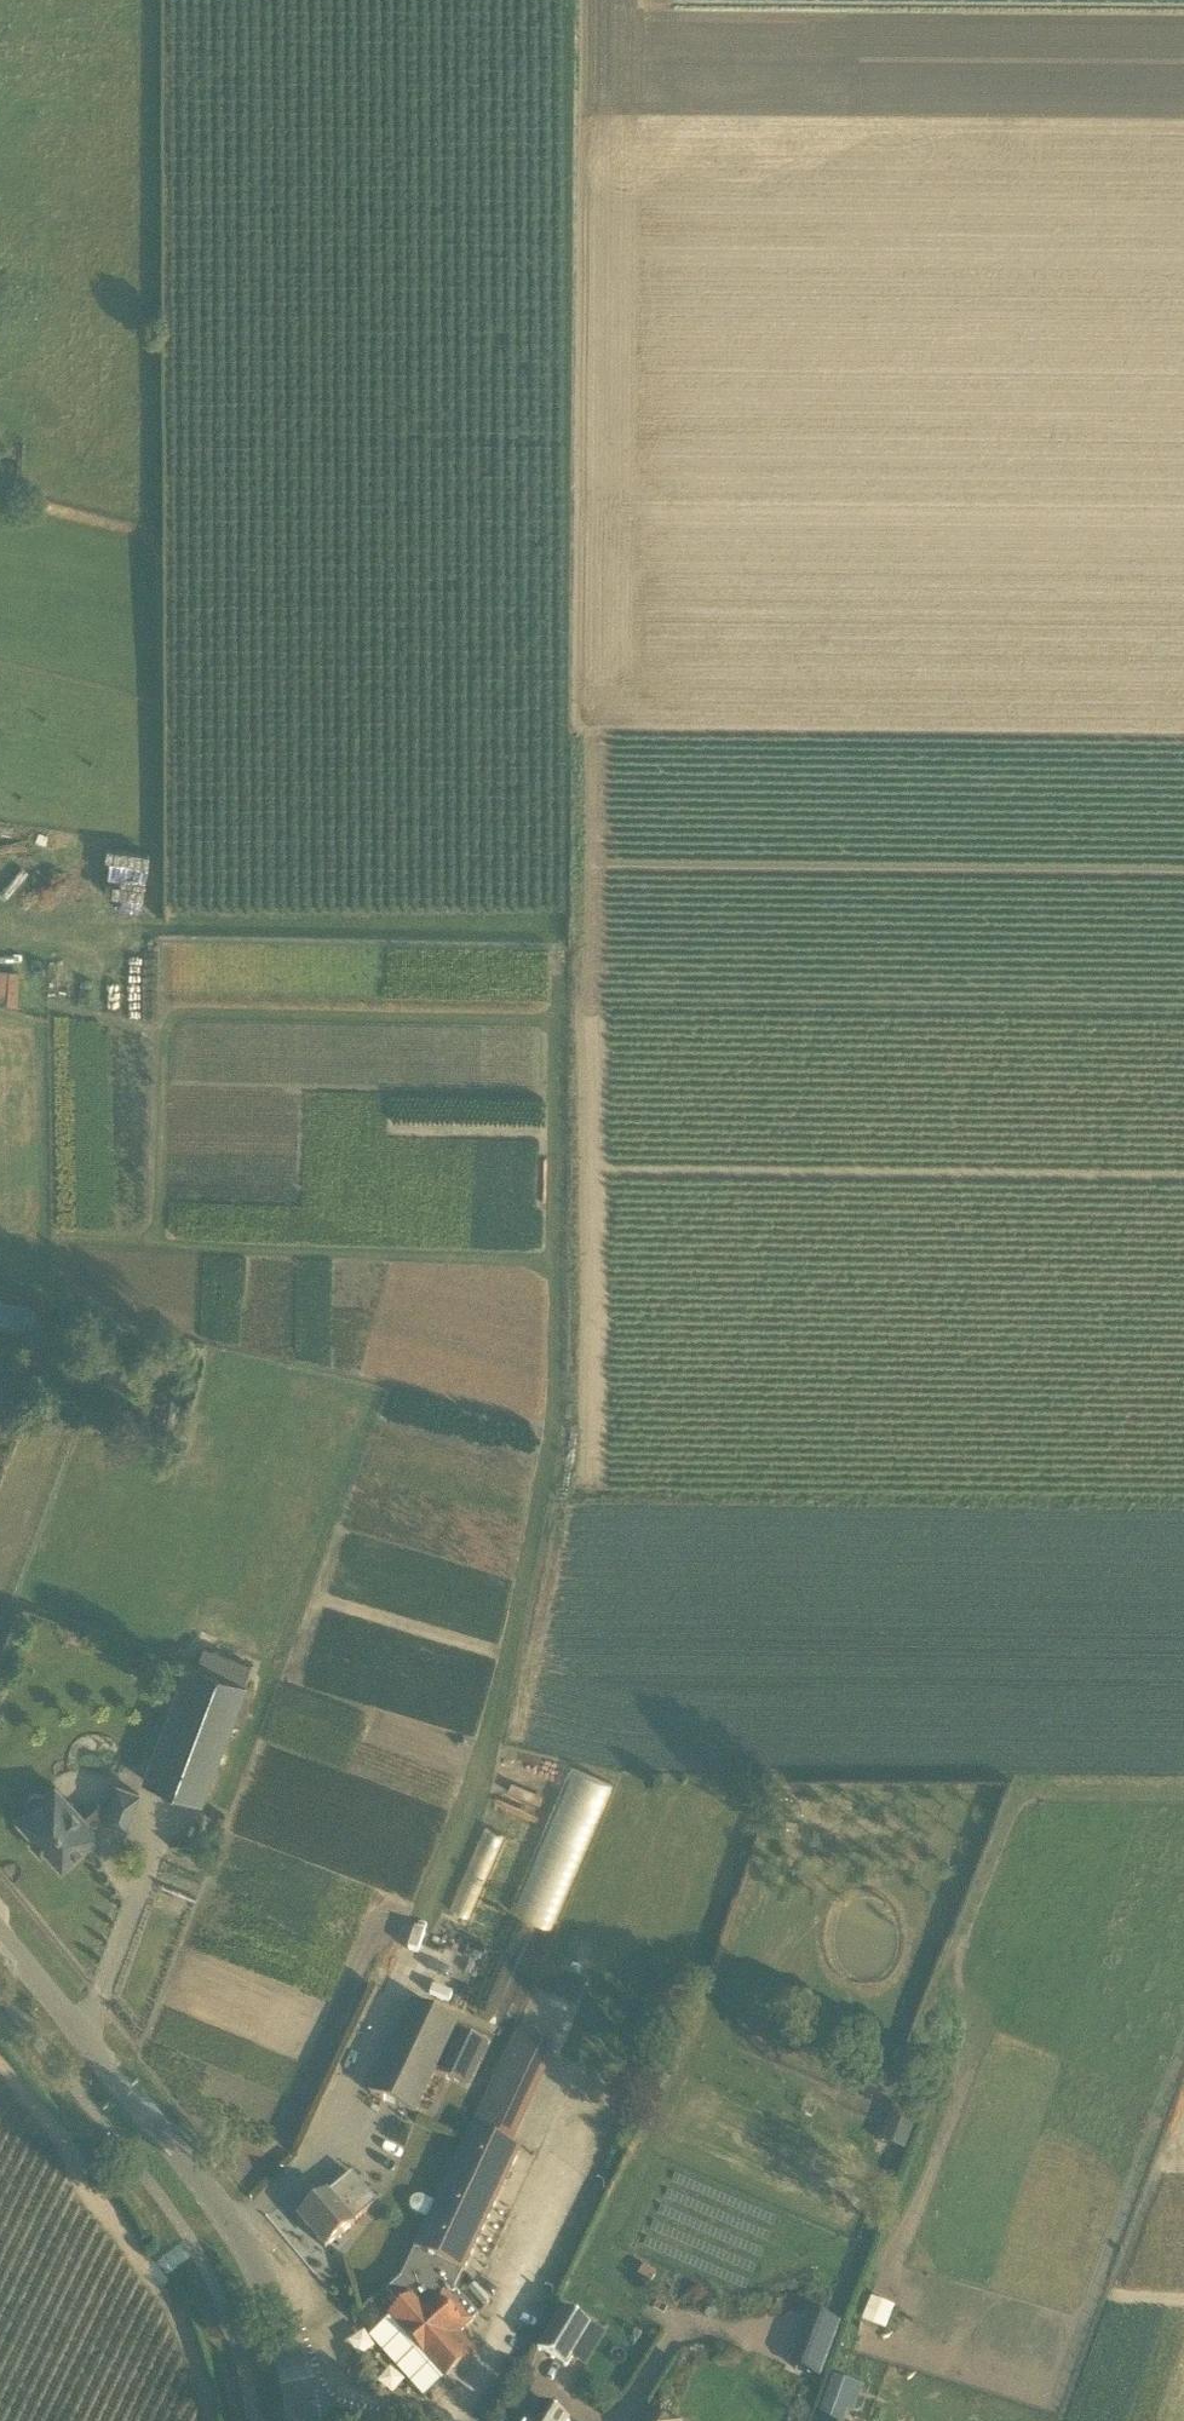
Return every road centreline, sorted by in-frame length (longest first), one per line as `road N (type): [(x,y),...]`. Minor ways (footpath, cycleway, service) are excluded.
road 1 (tertiary): [(304,2420),(263,2274),(228,2218),(0,1936)]

